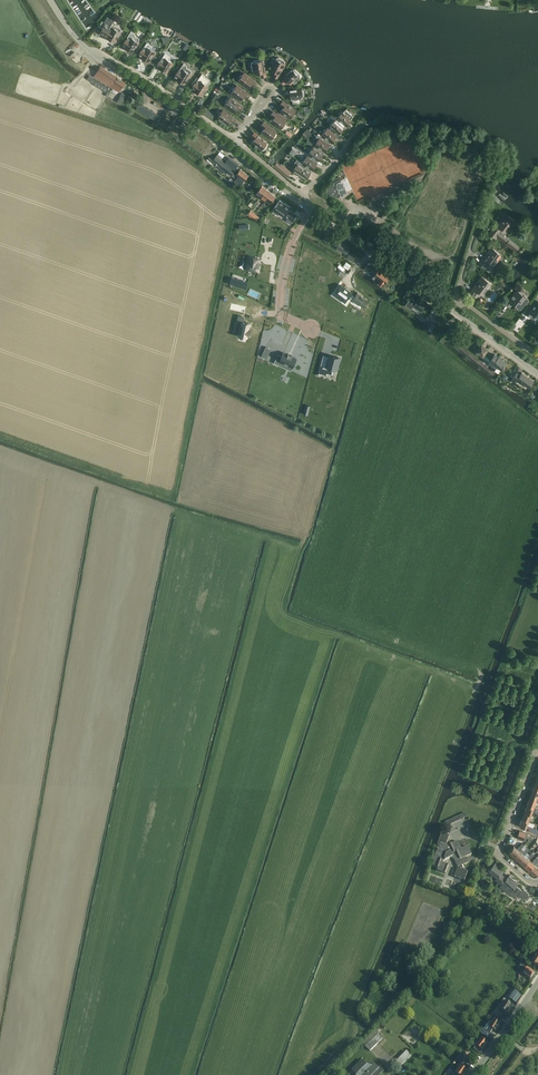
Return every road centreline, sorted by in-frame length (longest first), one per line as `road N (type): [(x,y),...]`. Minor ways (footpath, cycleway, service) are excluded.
road 1 (unclassified): [(537,375),(312,211)]
road 2 (unclassified): [(312,211),(90,52)]
road 3 (residential): [(537,357),(456,295),(479,218)]
road 4 (residential): [(90,52),(236,140)]
road 5 (residential): [(312,211),(287,257),(279,311),(311,329)]

